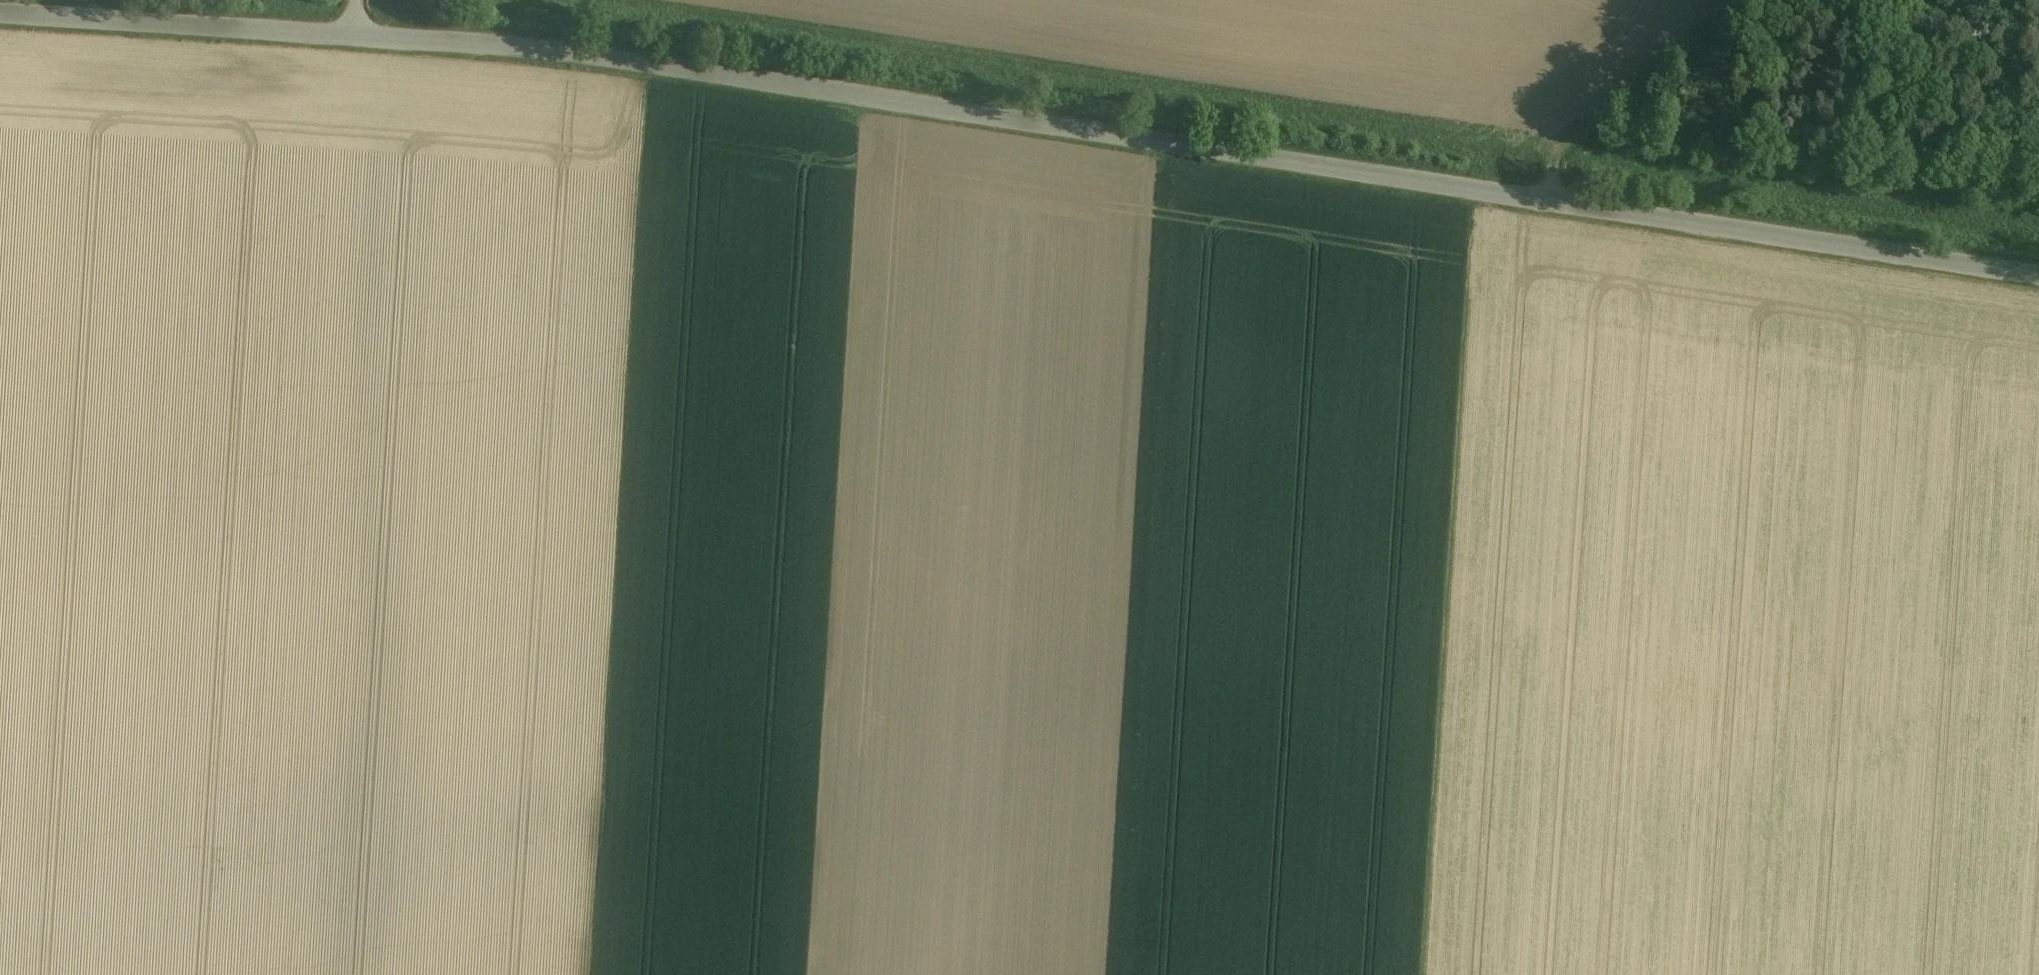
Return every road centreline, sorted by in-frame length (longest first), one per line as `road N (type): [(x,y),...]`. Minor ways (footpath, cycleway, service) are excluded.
road 1 (unclassified): [(0,16),(582,55),(2038,276)]
road 2 (track): [(1529,200),(1592,111),(1741,0)]

